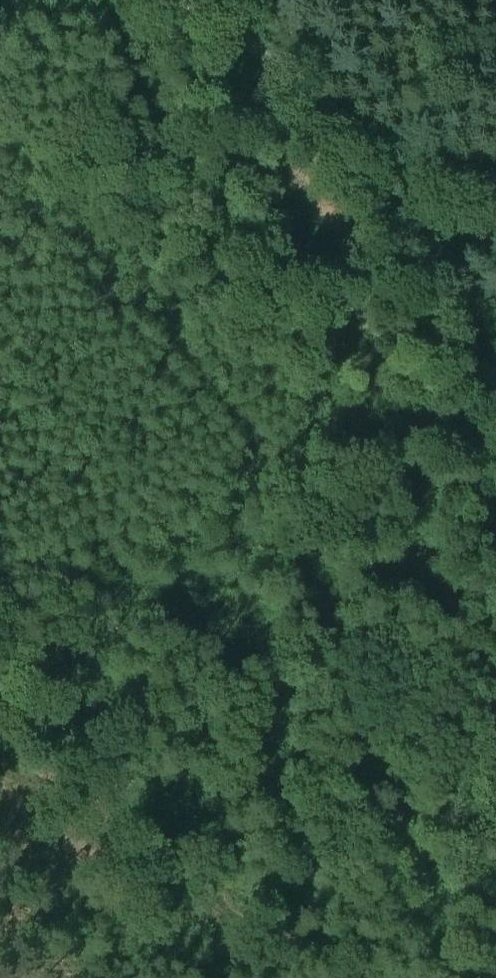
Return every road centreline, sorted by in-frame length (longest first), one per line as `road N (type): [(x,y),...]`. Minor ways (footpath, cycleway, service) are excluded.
road 1 (track): [(189,0),(294,93),(423,166),(495,346)]

